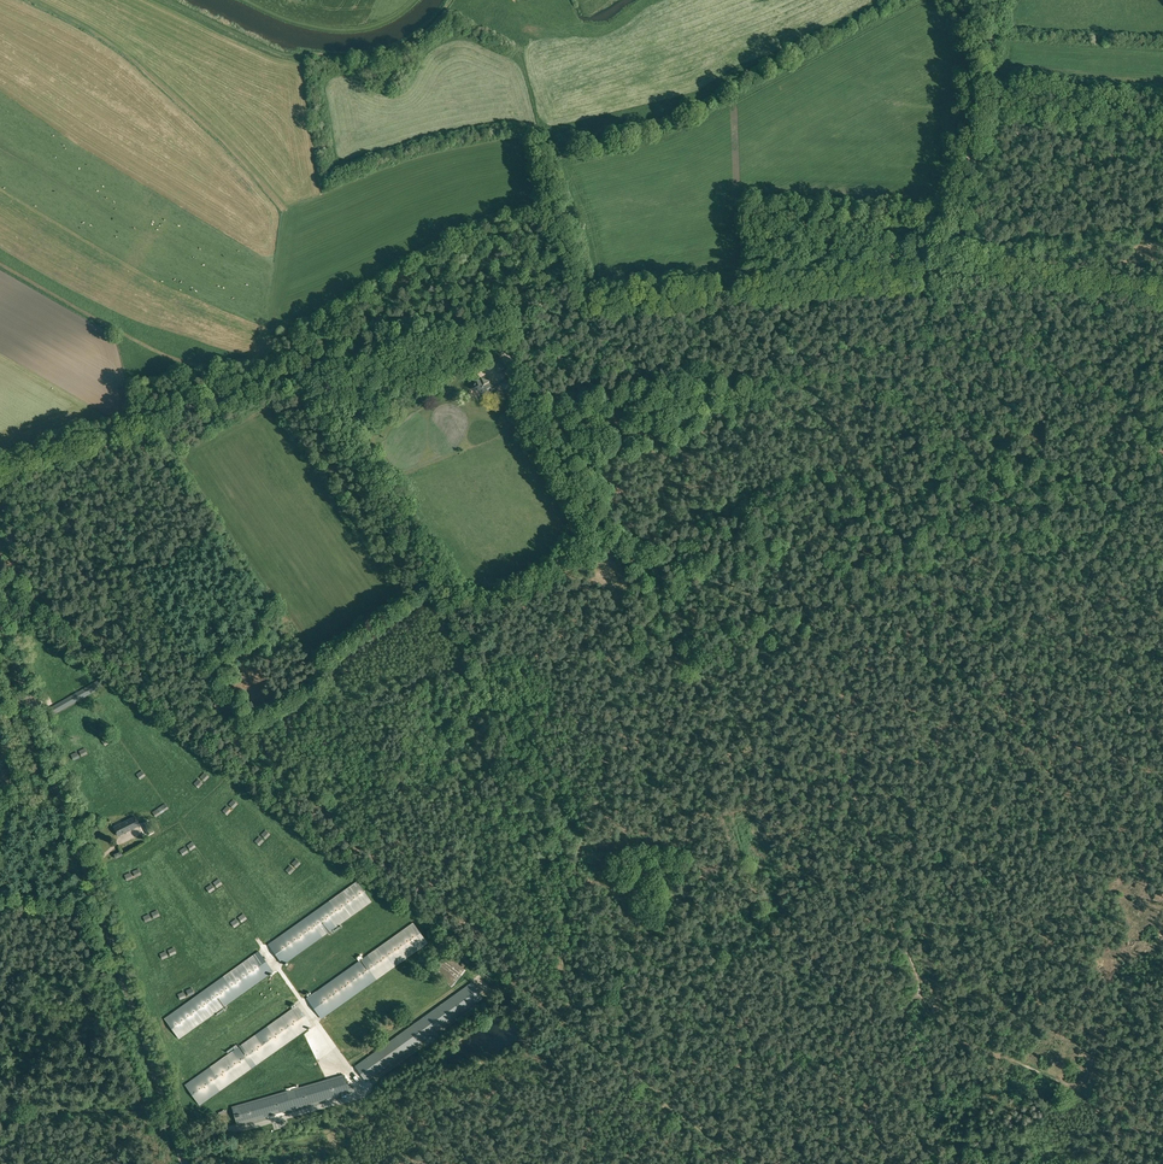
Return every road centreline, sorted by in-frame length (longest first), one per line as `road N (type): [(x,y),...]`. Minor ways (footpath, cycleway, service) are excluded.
road 1 (unclassified): [(0,464),(490,312),(989,267),(1162,293)]
road 2 (track): [(563,1021),(571,997),(562,959),(570,938),(566,911),(606,761),(569,710),(656,710),(713,674),(819,631),(903,584)]
road 3 (tertiary): [(185,1163),(0,615)]
road 4 (track): [(569,710),(528,660),(506,654),(484,661),(470,623),(603,546)]
road 5 (track): [(679,1109),(554,1109),(445,1143),(429,1163)]
road 6 (track): [(950,269),(978,120)]
road 7 (track): [(978,120),(998,0)]

